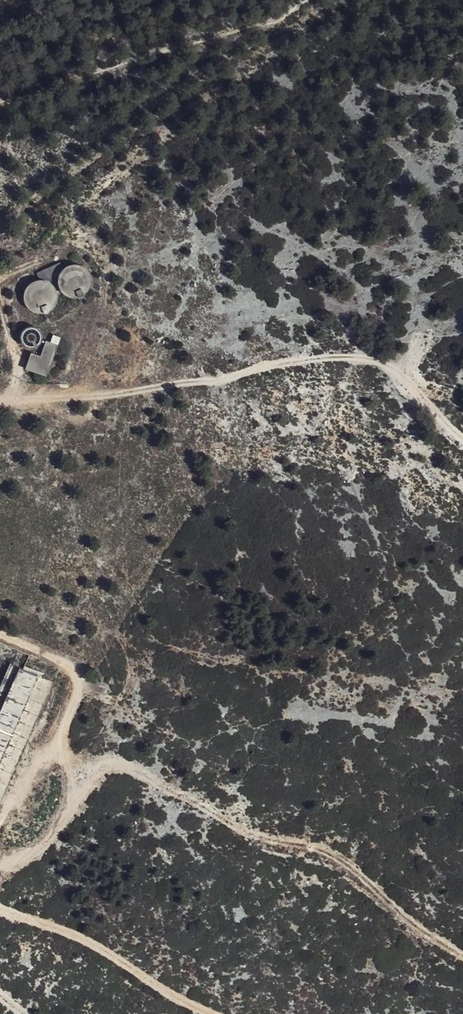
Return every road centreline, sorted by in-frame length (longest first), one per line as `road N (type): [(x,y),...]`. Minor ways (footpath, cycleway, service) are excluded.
road 1 (track): [(0,404),(84,401),(336,351),(377,357),(462,430)]
road 2 (track): [(223,1013),(95,943),(0,906)]

